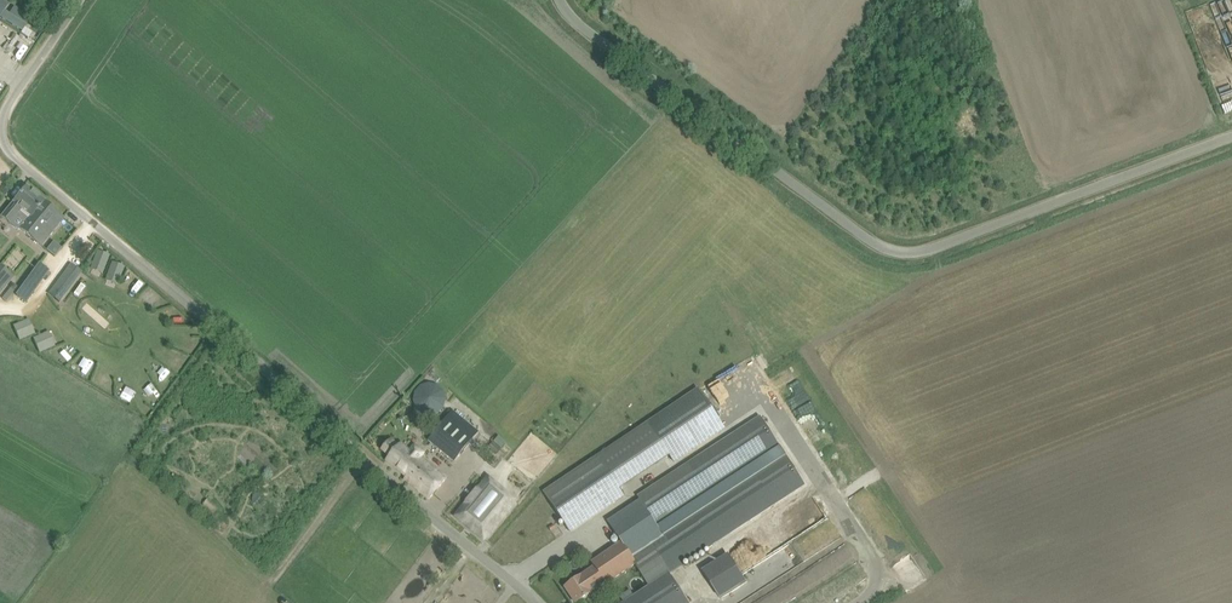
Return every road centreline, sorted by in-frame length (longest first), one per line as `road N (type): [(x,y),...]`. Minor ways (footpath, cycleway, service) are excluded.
road 1 (unclassified): [(534,602),(12,155),(1,131),(7,107),(80,0)]
road 2 (unclassified): [(1231,137),(933,249),(901,253),(862,236),(570,18),(558,0)]

